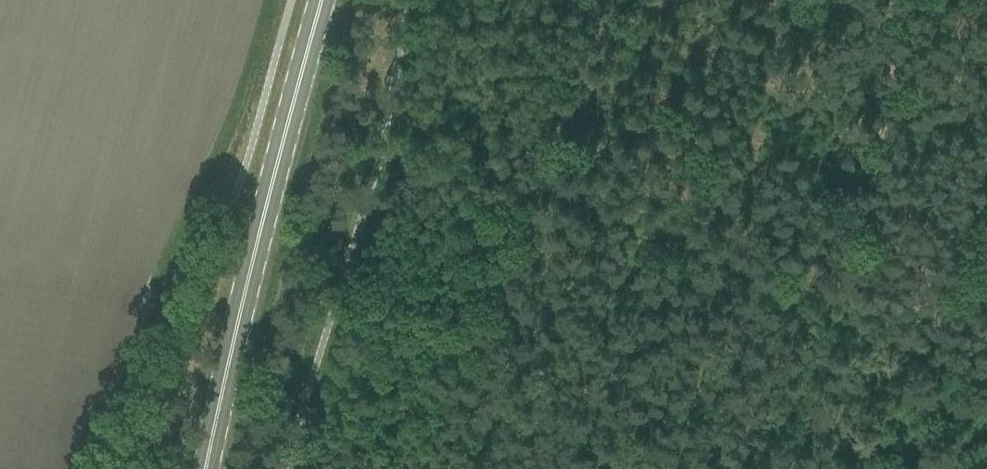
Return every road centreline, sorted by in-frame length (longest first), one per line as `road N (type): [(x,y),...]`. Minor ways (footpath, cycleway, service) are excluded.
road 1 (primary): [(206,468),(260,209),(324,0)]

